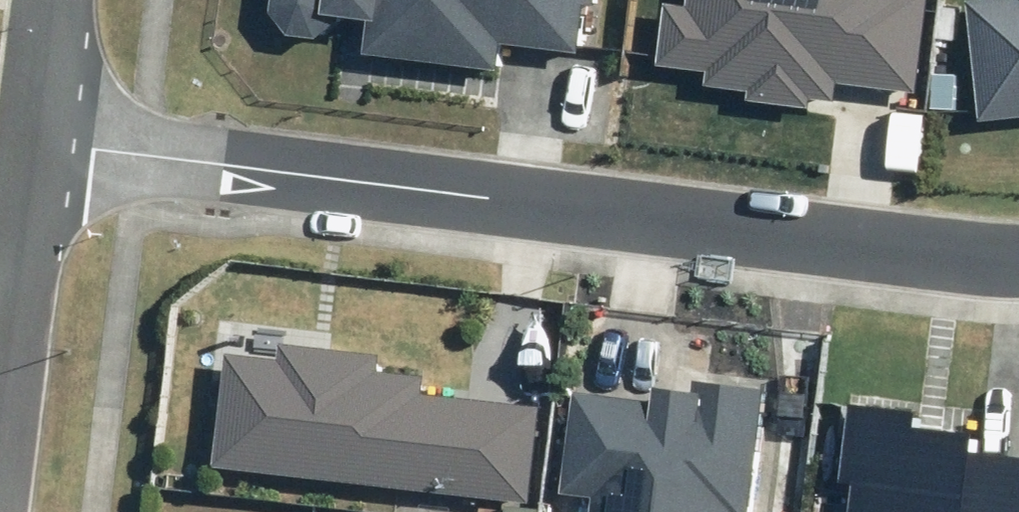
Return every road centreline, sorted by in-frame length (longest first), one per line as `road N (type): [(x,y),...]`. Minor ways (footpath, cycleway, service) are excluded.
road 1 (residential): [(1018,252),(39,140)]
road 2 (residential): [(0,440),(39,140)]
road 3 (residential): [(39,140),(57,0)]

